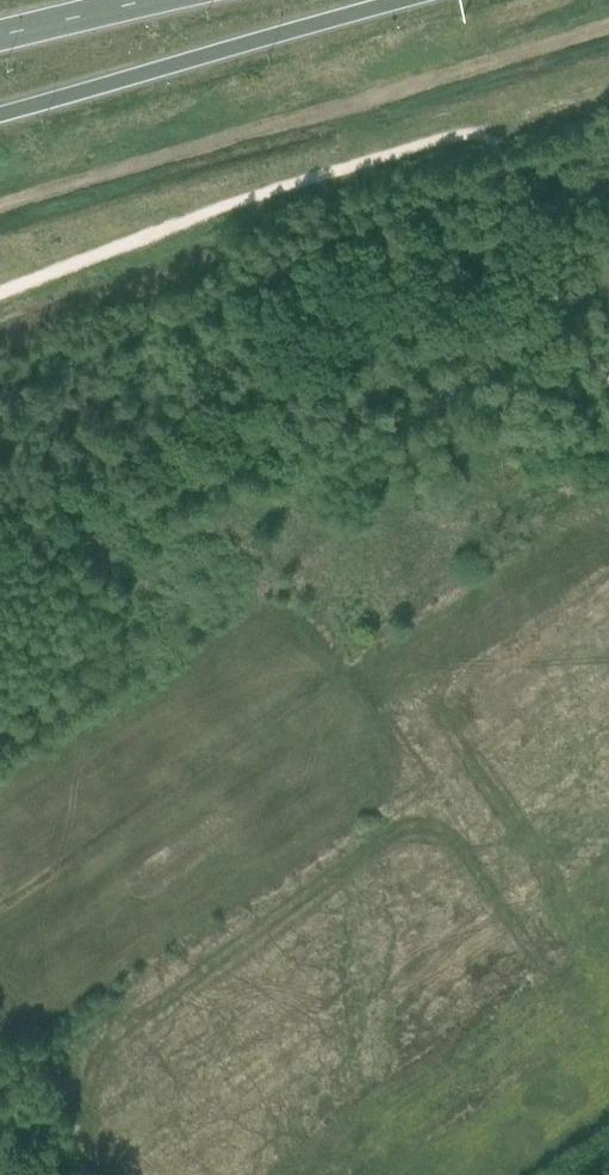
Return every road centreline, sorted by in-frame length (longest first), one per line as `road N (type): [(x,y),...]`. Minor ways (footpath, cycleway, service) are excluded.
road 1 (motorway): [(0,113),(402,0)]
road 2 (trunk): [(0,40),(171,0)]

